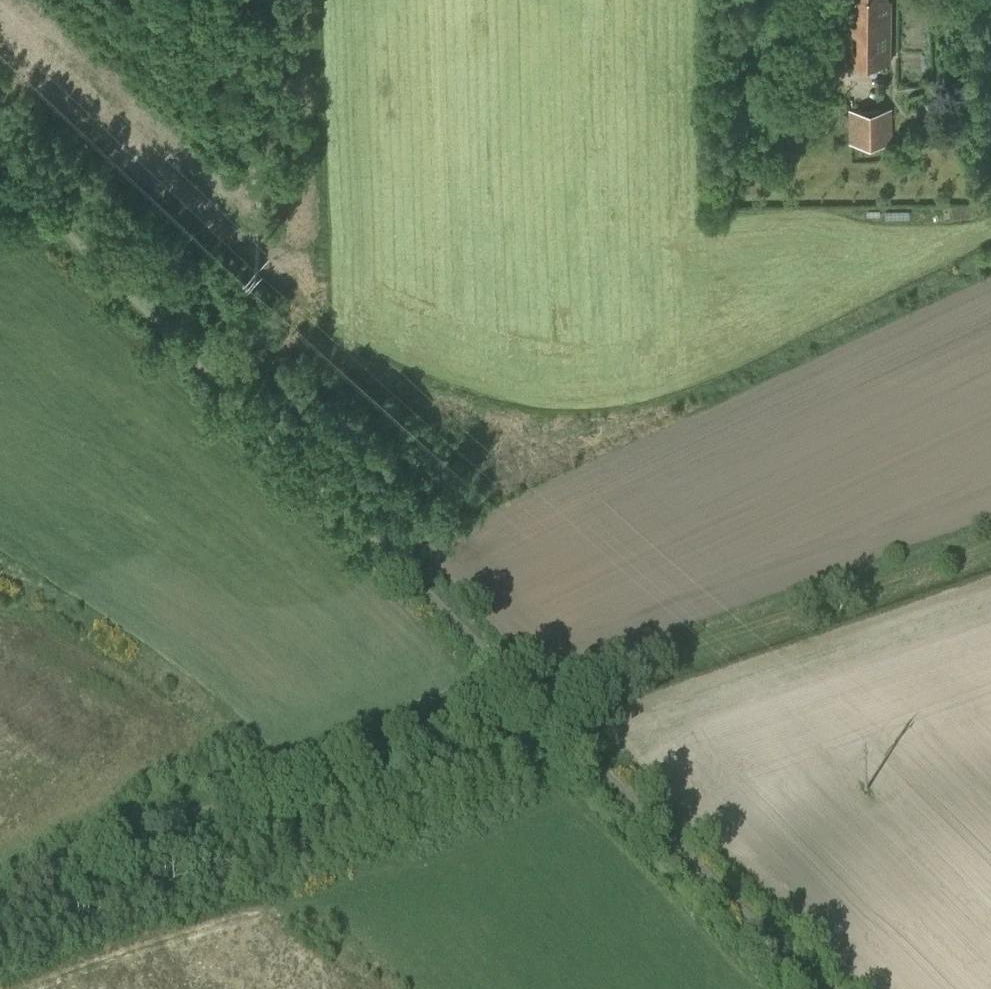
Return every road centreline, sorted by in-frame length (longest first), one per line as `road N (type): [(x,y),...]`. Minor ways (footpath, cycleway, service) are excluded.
road 1 (track): [(0,884),(436,719),(494,715),(536,702)]
road 2 (track): [(536,702),(990,546)]

